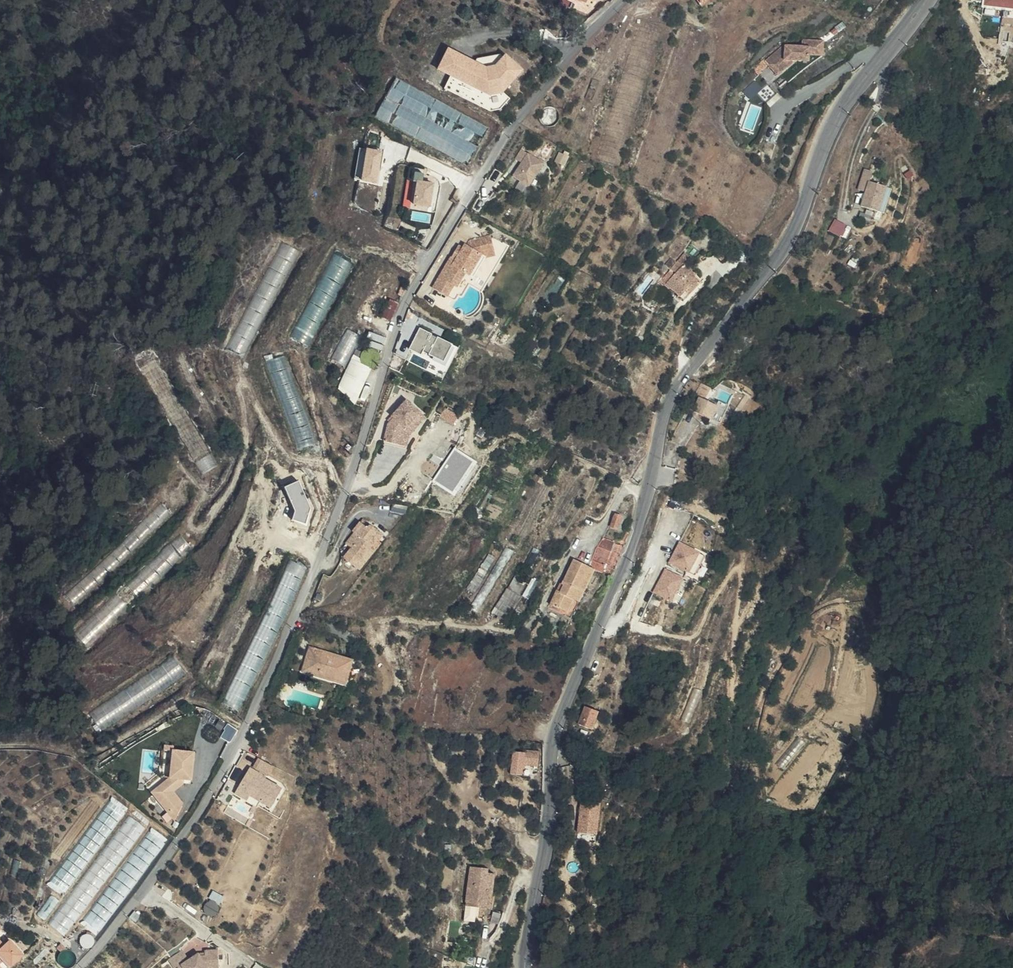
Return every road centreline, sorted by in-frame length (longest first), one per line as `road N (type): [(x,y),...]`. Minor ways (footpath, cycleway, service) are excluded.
road 1 (residential): [(623,0),(537,94),(416,284),(338,516),(232,754),(146,888),(80,967)]
road 2 (secondary): [(526,967),(556,727),(633,548),(671,398),(777,268),(814,197),(833,135),(926,0)]
road 3 (track): [(732,703),(740,570),(696,635),(659,632)]

